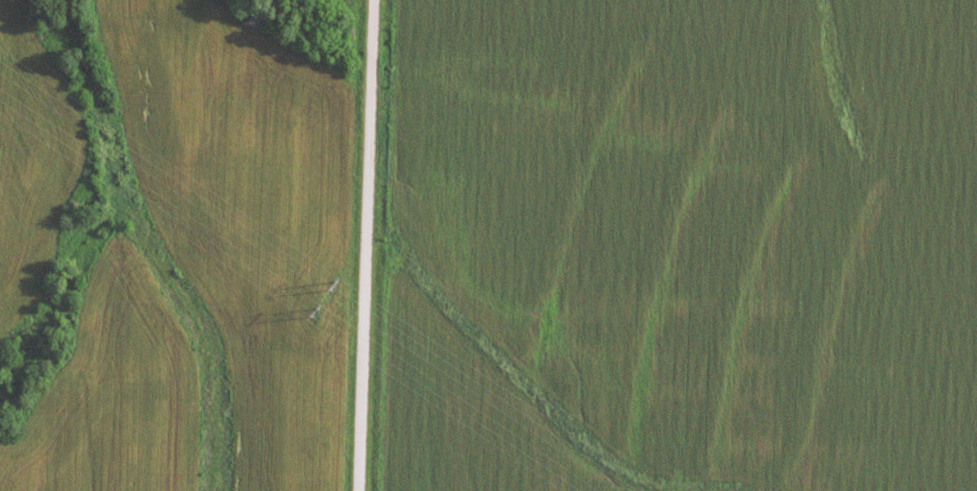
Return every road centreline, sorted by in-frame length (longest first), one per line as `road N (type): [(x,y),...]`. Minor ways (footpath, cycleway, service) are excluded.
road 1 (residential): [(357,490),(373,0)]

